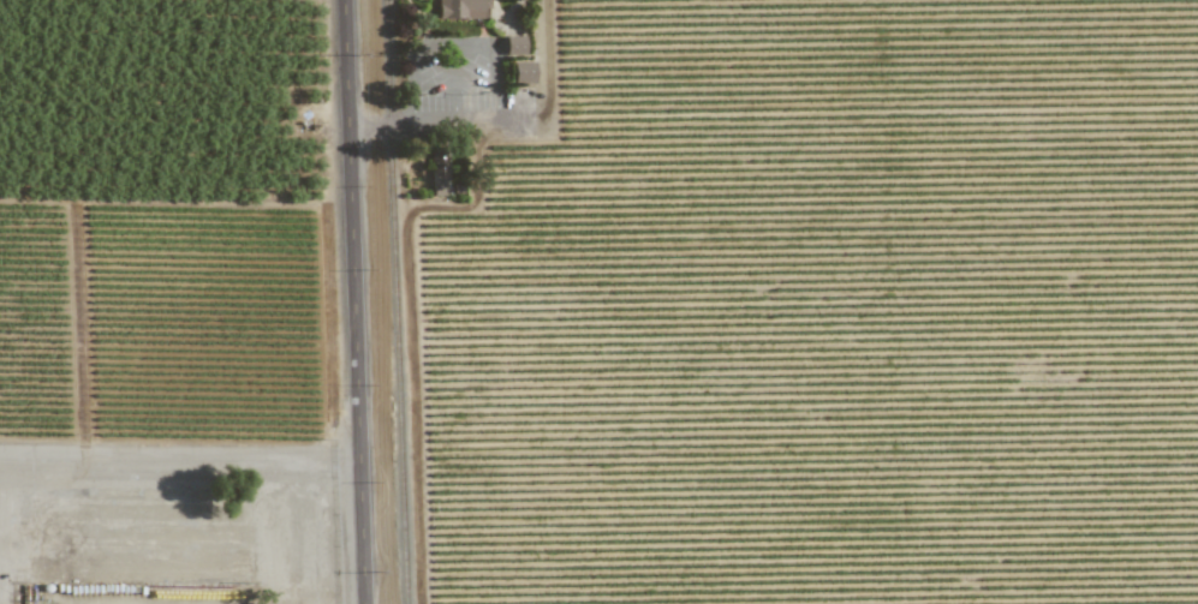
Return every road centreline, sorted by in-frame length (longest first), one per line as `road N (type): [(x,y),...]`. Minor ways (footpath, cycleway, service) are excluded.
road 1 (residential): [(365,603),(347,0)]

